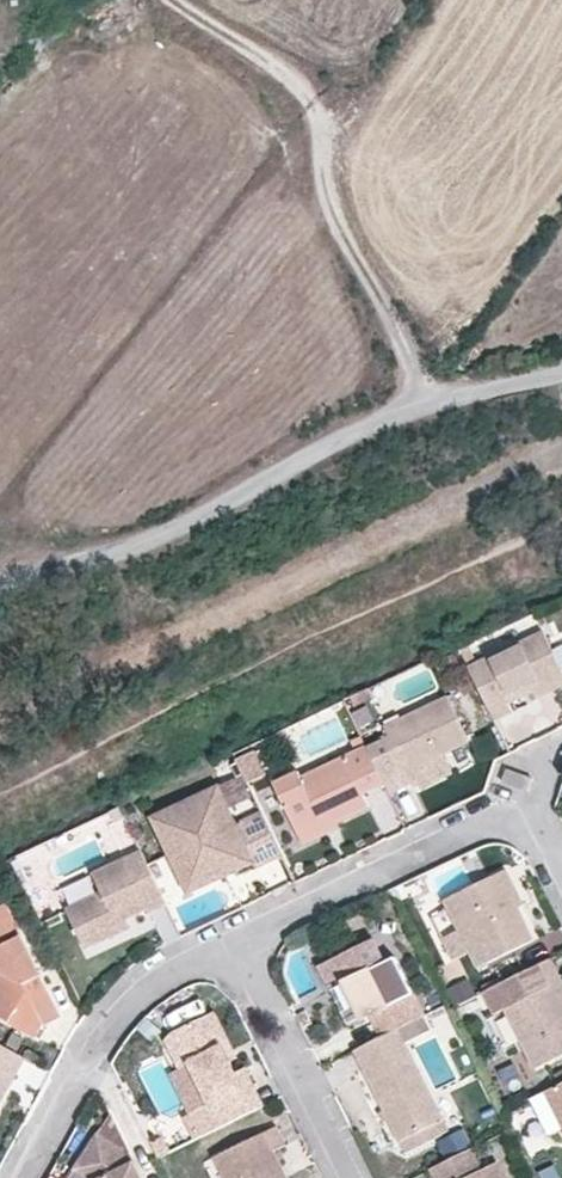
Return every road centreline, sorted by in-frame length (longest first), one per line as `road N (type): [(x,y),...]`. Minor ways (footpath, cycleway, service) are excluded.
road 1 (track): [(0,592),(156,540),(426,405),(561,376)]
road 2 (track): [(426,405),(332,210),(312,102),(180,0)]
road 3 (residential): [(230,942),(171,968),(122,1007),(21,1177)]
road 4 (residential): [(350,1177),(230,942)]
road 5 (residential): [(417,852),(230,942)]

